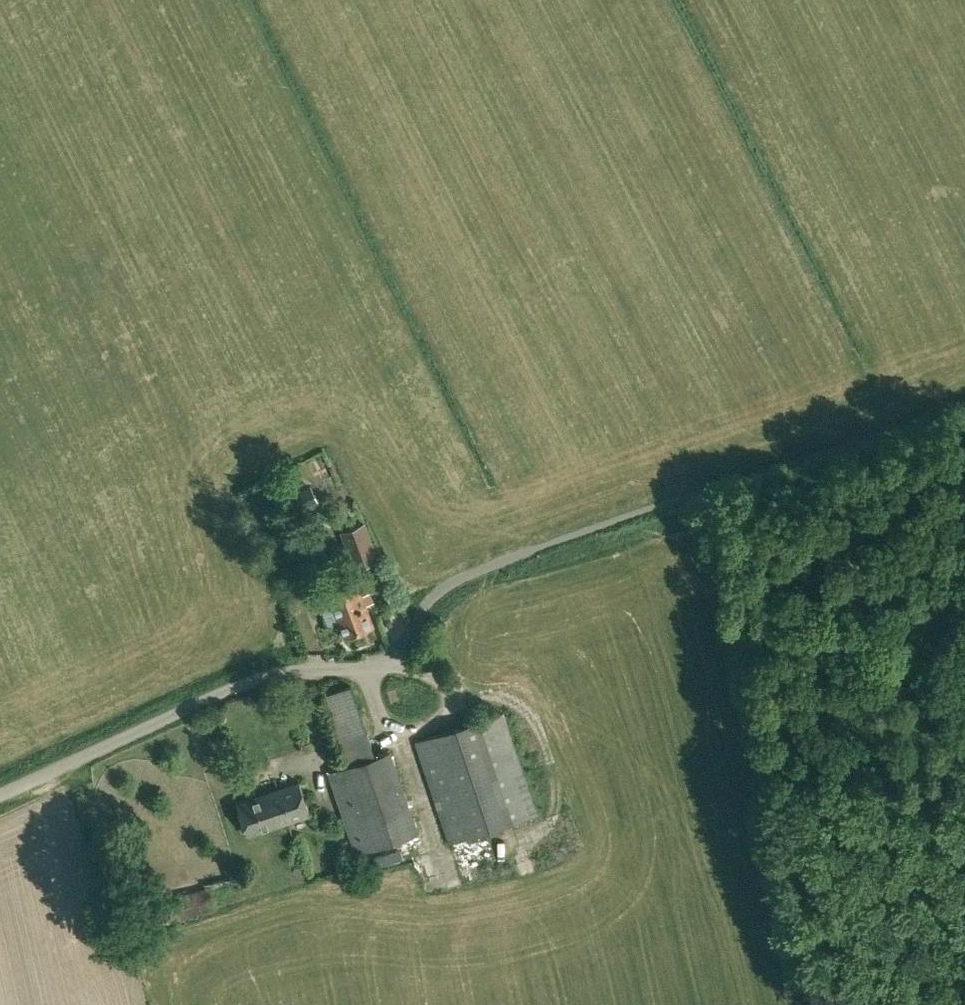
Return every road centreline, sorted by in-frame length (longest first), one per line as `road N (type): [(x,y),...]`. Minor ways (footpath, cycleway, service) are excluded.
road 1 (unclassified): [(532,551),(444,589),(383,661),(251,679),(0,794)]

